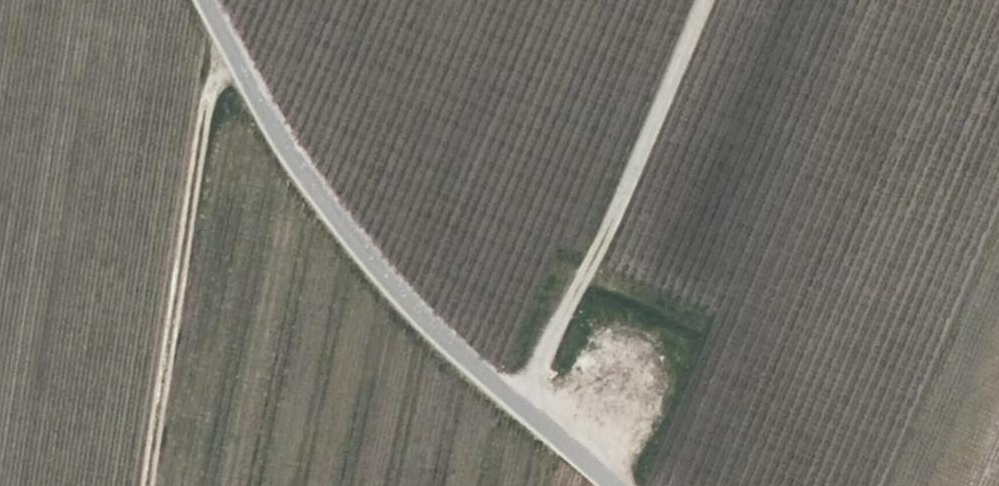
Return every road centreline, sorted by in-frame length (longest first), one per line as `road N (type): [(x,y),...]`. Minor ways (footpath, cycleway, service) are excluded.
road 1 (unclassified): [(606,485),(512,404),(353,227),(256,89),(209,0)]
road 2 (track): [(222,25),(154,485)]
road 3 (track): [(703,0),(605,240),(512,404)]

